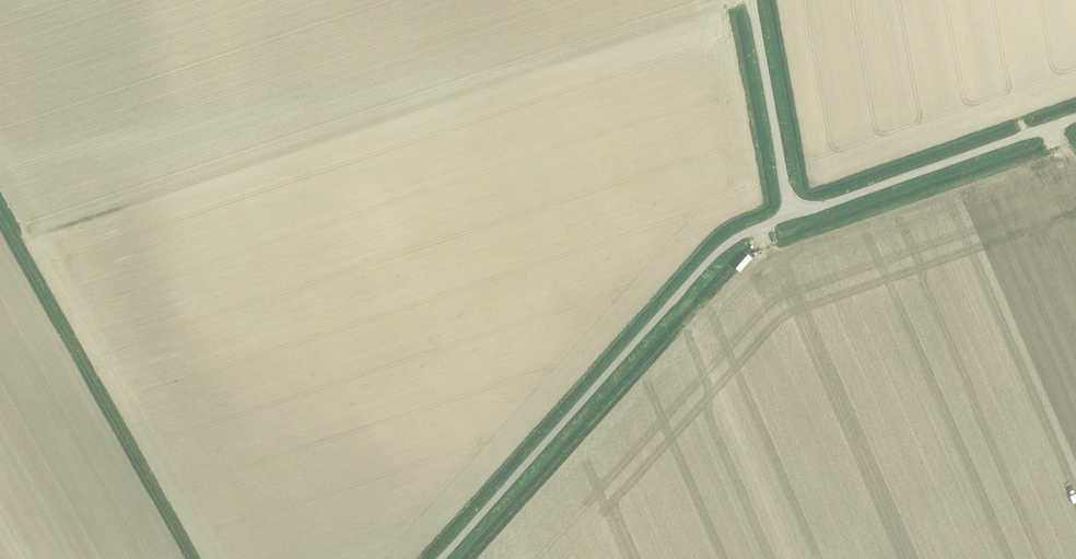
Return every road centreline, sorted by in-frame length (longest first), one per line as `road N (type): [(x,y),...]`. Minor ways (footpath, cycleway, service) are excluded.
road 1 (unclassified): [(441,558),(719,249),(785,218)]
road 2 (unclassified): [(785,218),(1075,118)]
road 3 (unclassified): [(785,218),(748,0)]

